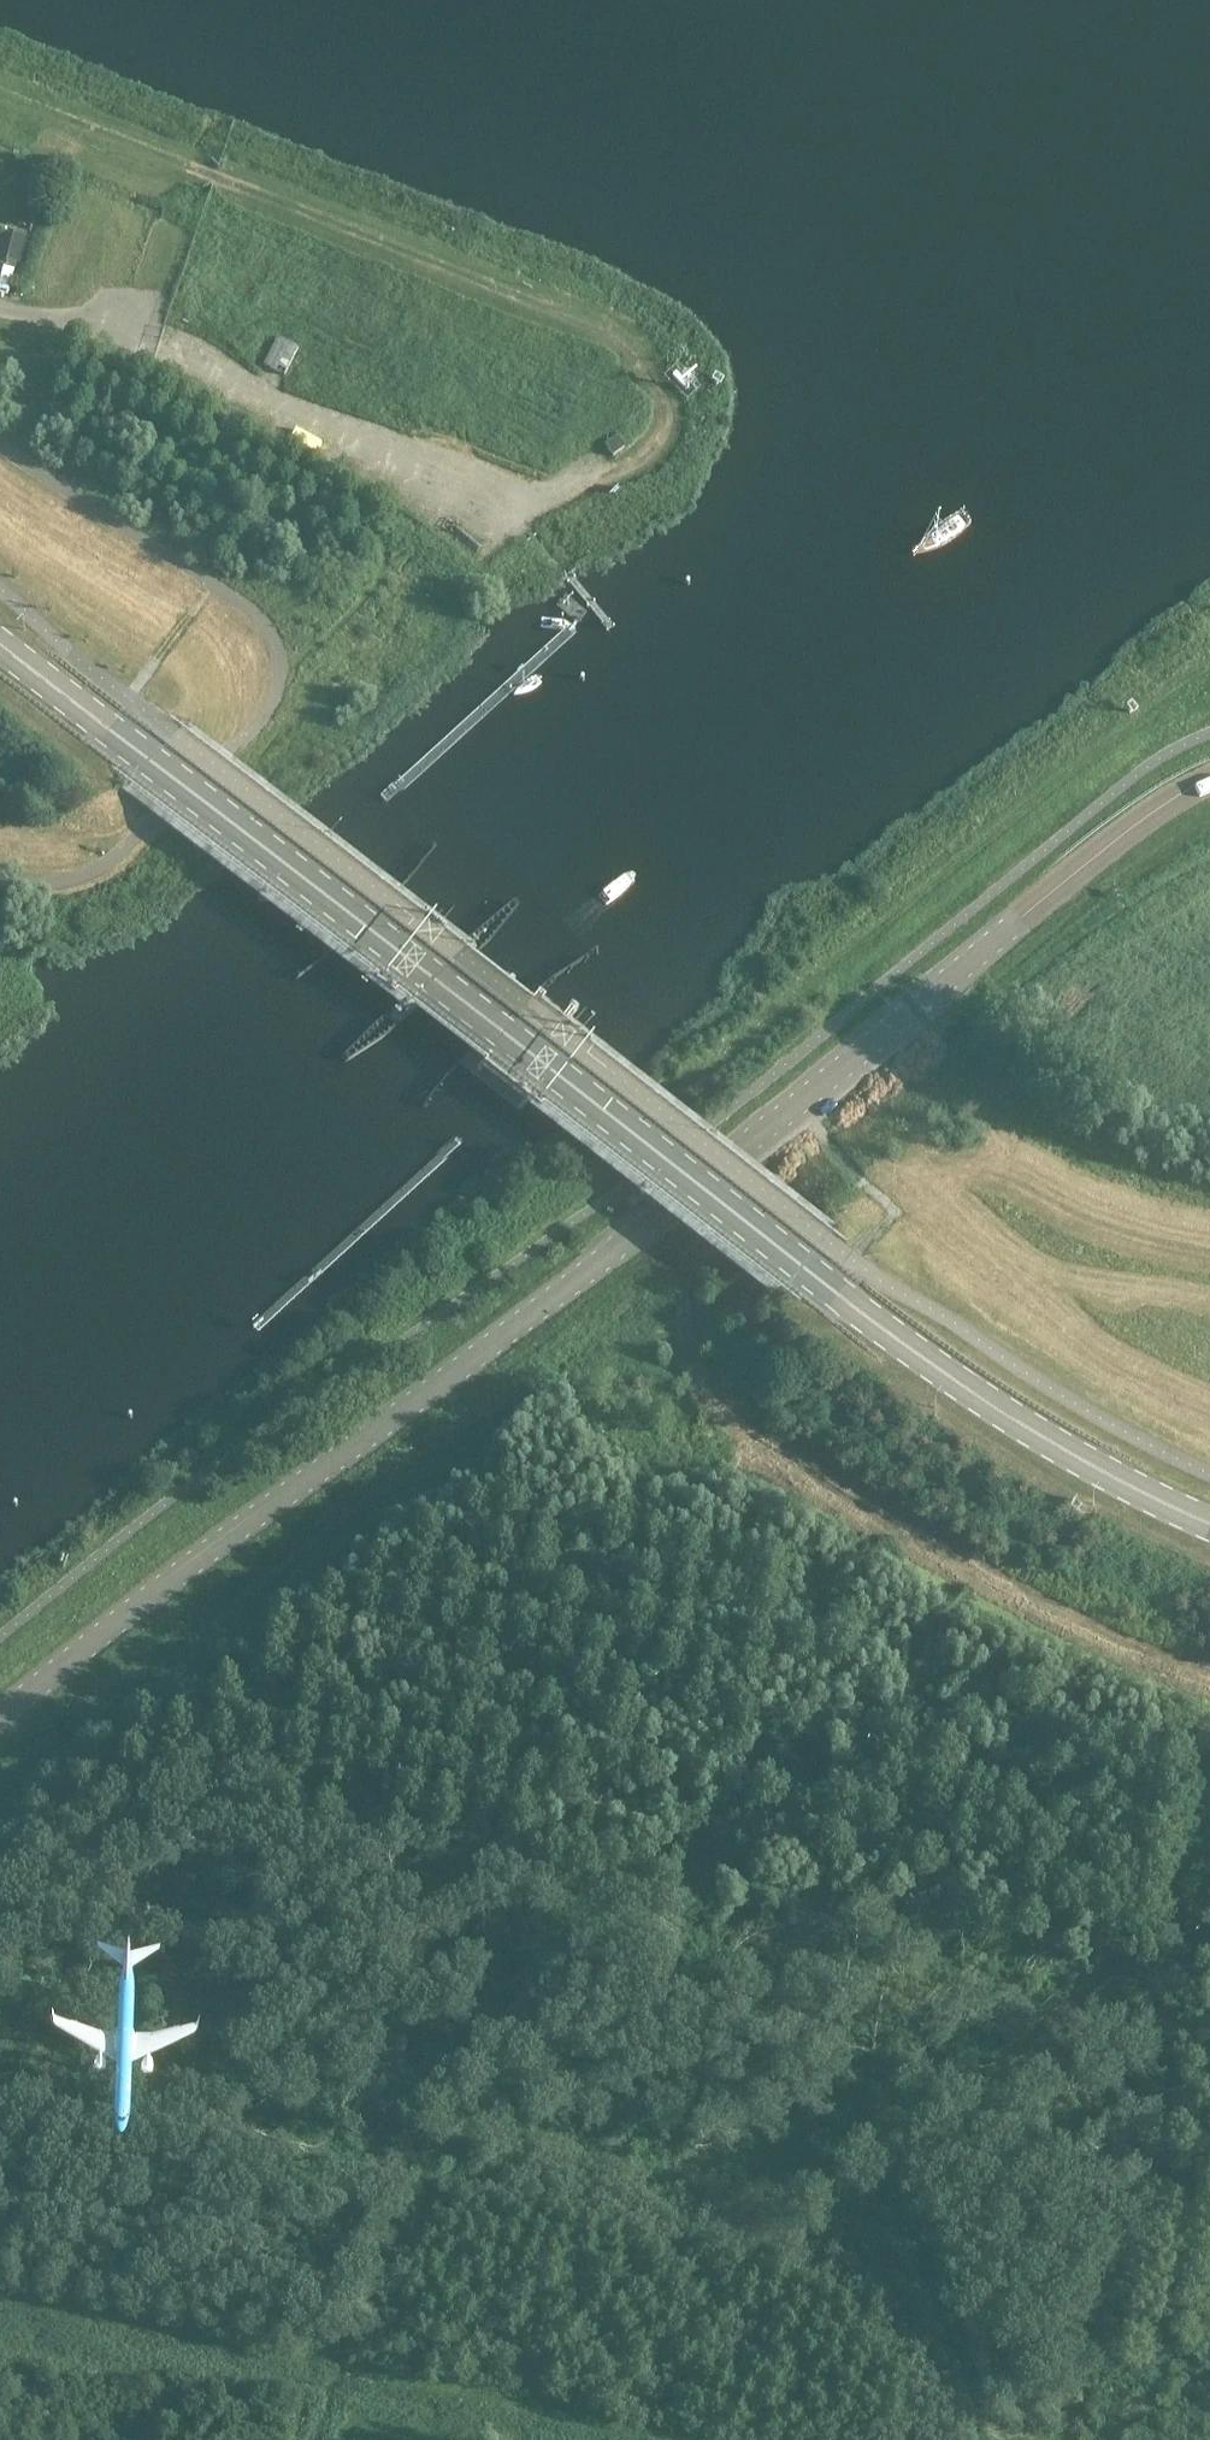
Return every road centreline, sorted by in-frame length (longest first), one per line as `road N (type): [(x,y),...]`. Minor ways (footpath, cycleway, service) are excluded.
road 1 (tertiary): [(1209,779),(1093,859),(670,1208),(0,1716)]
road 2 (primary): [(1209,1525),(1082,1461),(917,1354),(0,645)]
road 3 (unclassified): [(0,309),(166,351),(492,522),(599,463)]
road 4 (track): [(676,407),(666,421),(643,358),(598,321),(206,173)]

